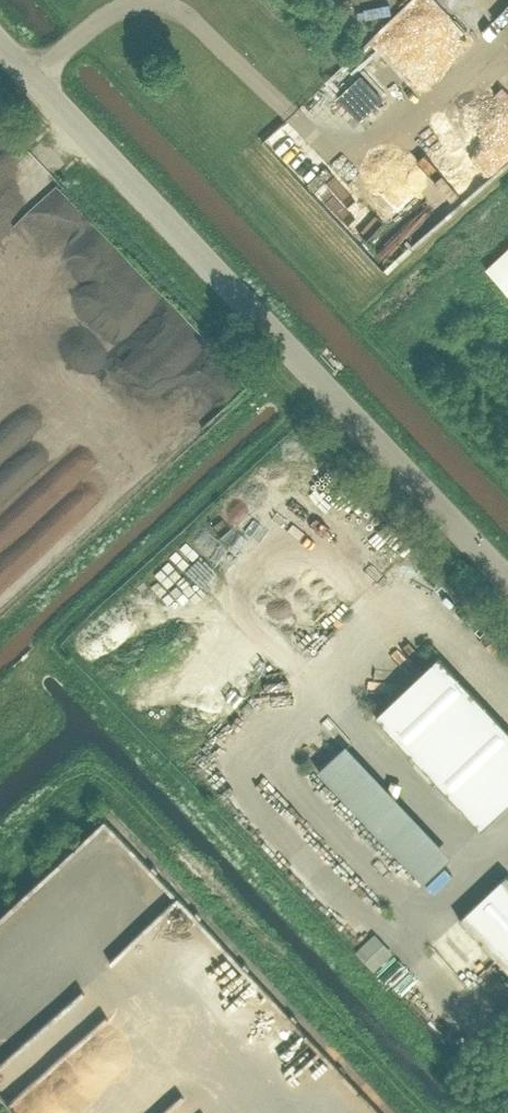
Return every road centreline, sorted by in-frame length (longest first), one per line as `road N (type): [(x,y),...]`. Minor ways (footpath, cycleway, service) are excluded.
road 1 (unclassified): [(507,577),(0,38)]

